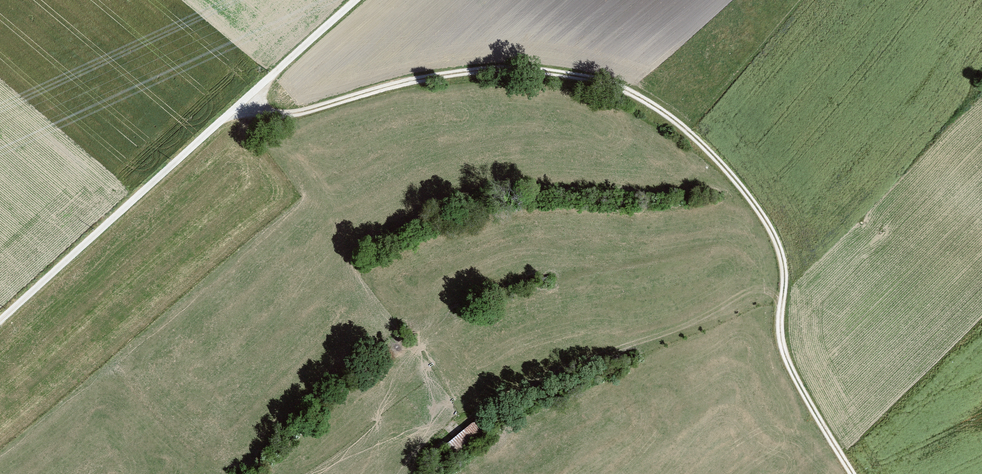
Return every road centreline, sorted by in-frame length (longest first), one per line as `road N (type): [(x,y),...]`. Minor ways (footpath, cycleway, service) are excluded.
road 1 (track): [(856,473),(781,342),(779,246),(717,158),(634,93),(492,71),(266,117),(239,105)]
road 2 (track): [(356,0),(0,320)]
road 3 (track): [(467,419),(692,326),(754,291),(782,304)]

